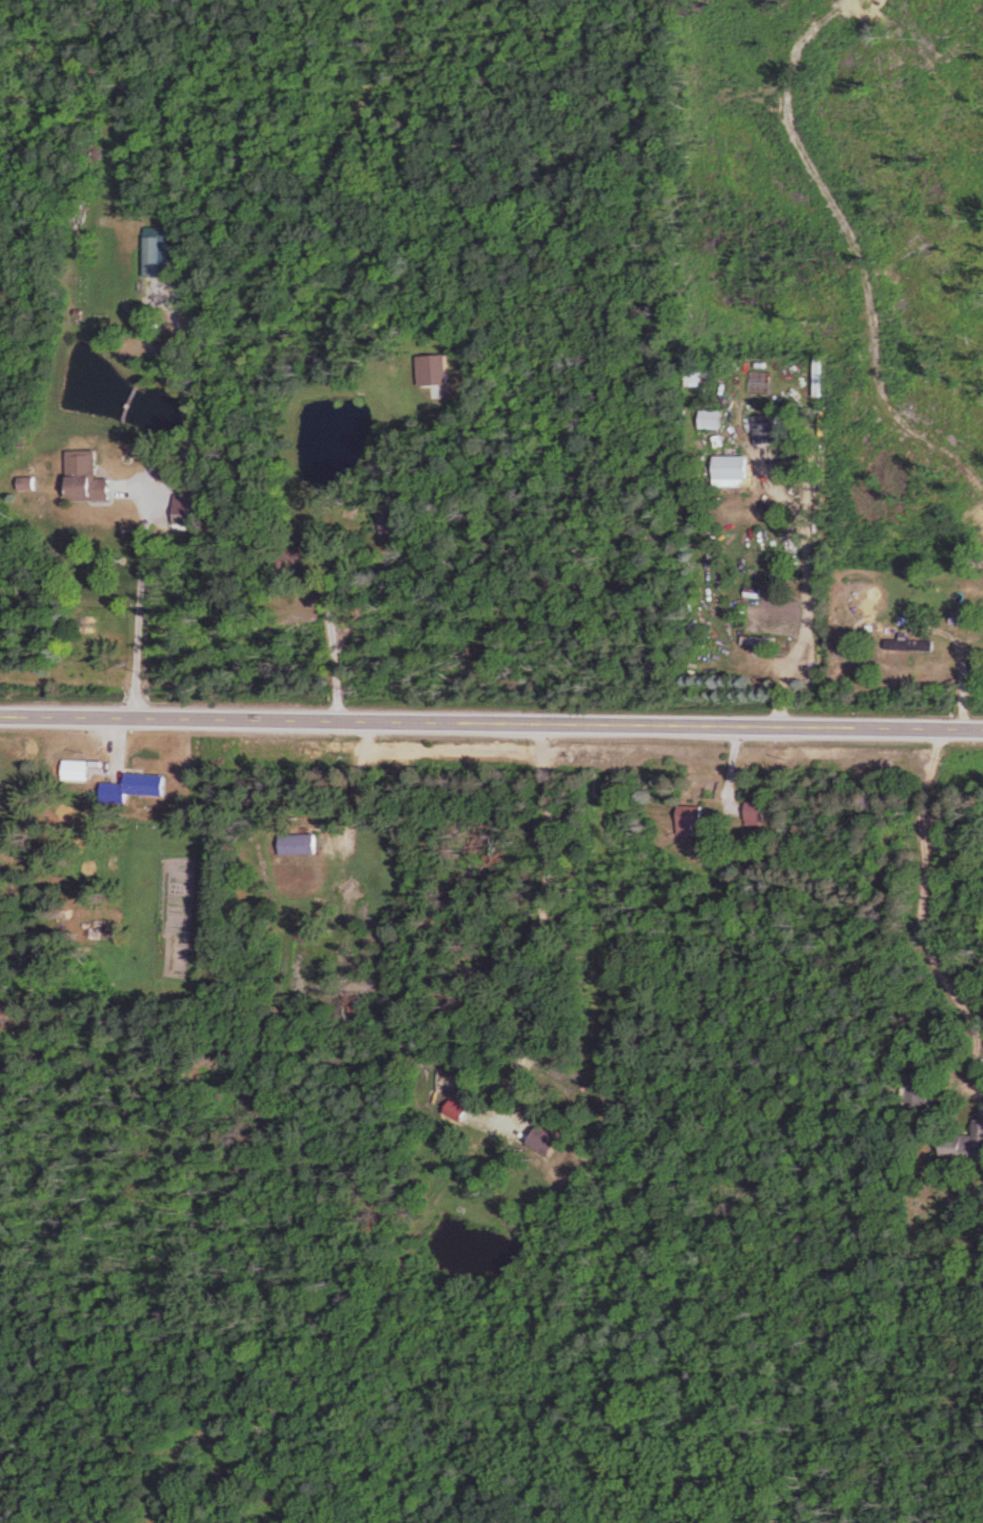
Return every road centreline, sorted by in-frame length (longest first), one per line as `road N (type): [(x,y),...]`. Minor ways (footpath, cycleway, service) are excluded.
road 1 (tertiary): [(982,730),(0,716)]

